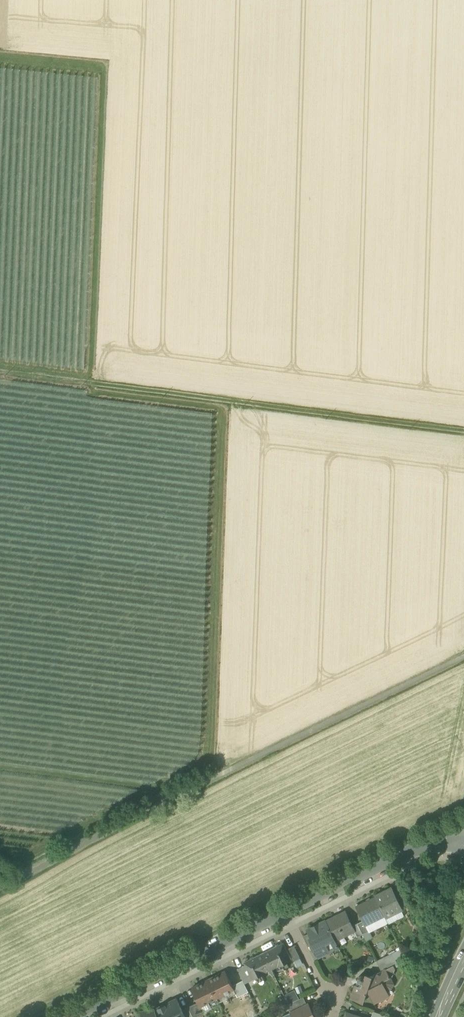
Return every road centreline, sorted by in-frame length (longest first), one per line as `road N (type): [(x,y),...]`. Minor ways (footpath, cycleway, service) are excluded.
road 1 (track): [(463,433),(0,370)]
road 2 (residential): [(285,912),(71,1016)]
road 3 (residential): [(463,844),(415,849),(285,912)]

